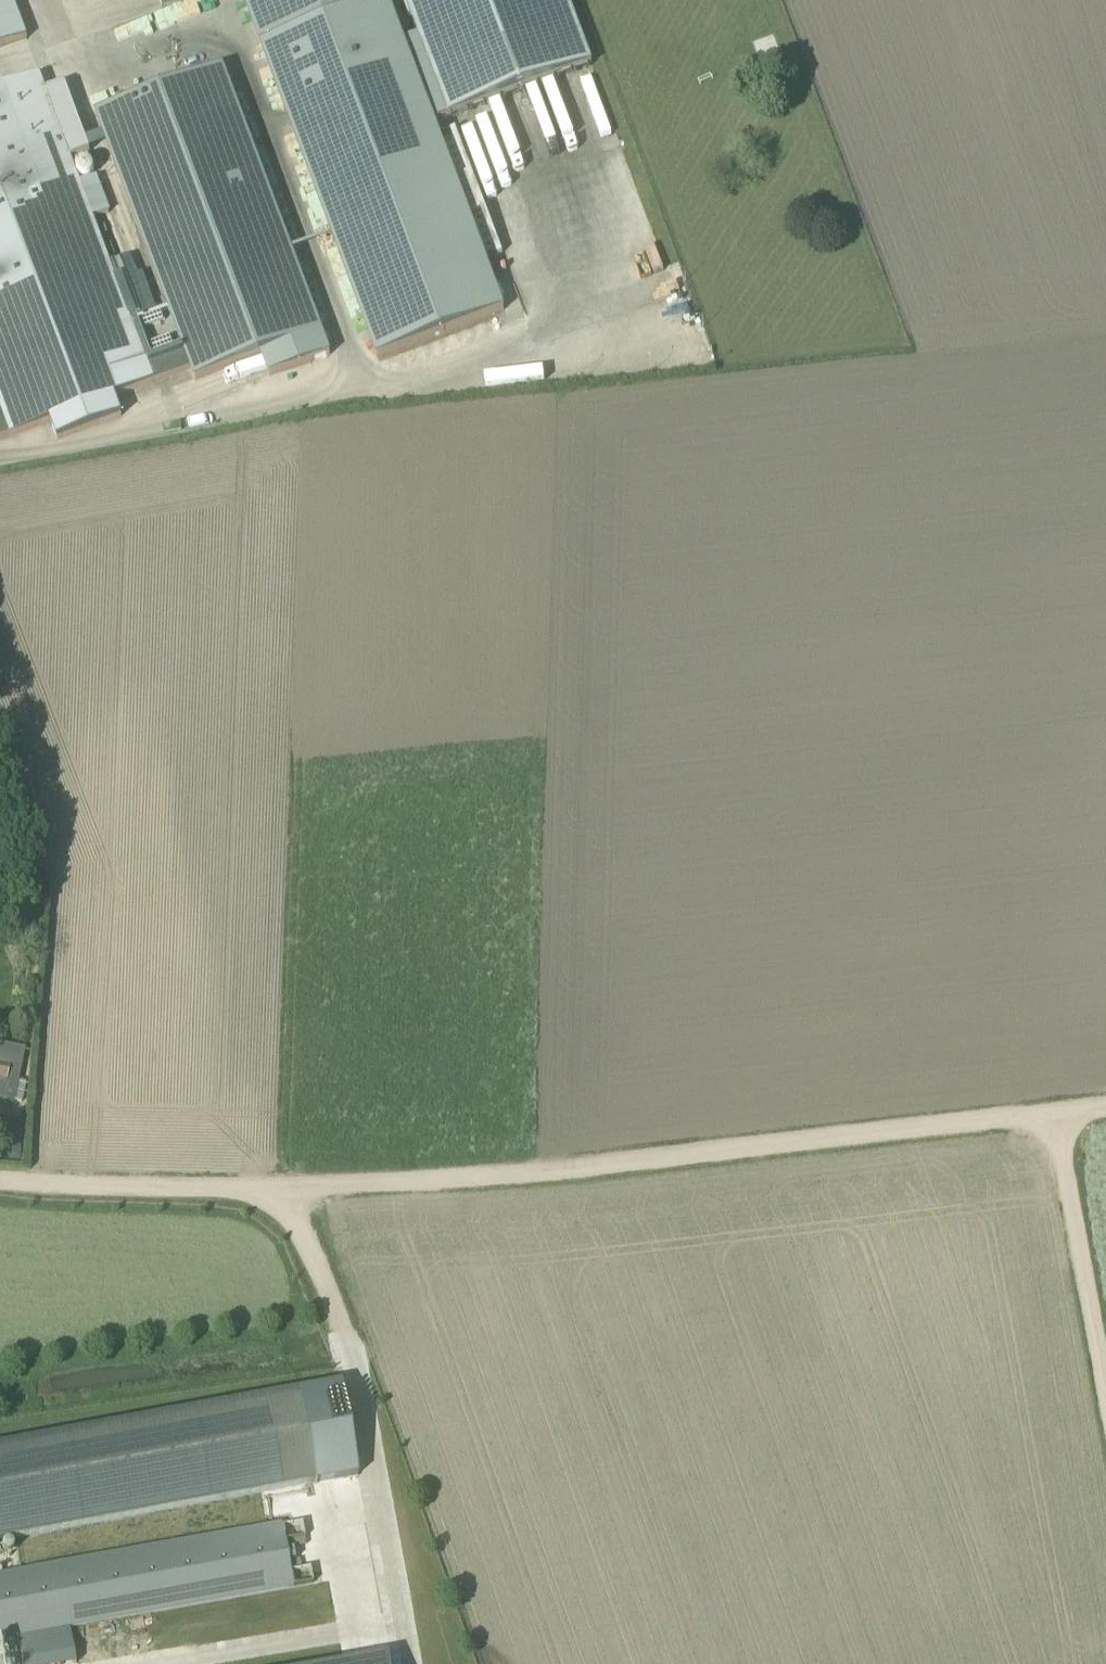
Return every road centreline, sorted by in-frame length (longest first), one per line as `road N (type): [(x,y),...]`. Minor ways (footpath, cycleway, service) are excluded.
road 1 (track): [(1050,1118),(513,1177),(262,1190),(11,1177)]
road 2 (track): [(1050,1118),(1105,1408)]

